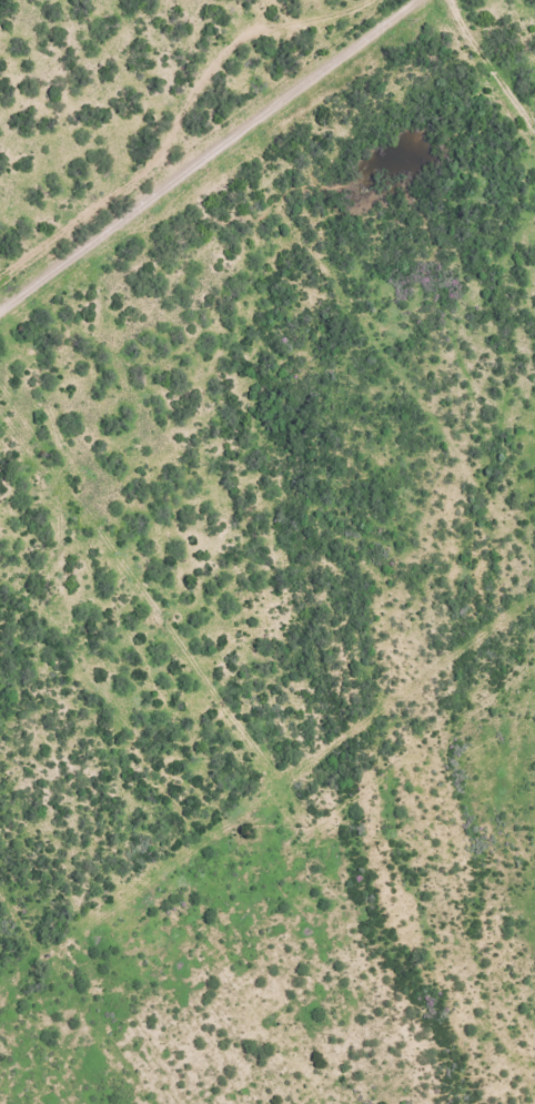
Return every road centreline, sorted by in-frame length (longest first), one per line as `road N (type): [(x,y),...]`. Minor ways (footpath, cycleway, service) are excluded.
road 1 (residential): [(493,0),(0,367)]

